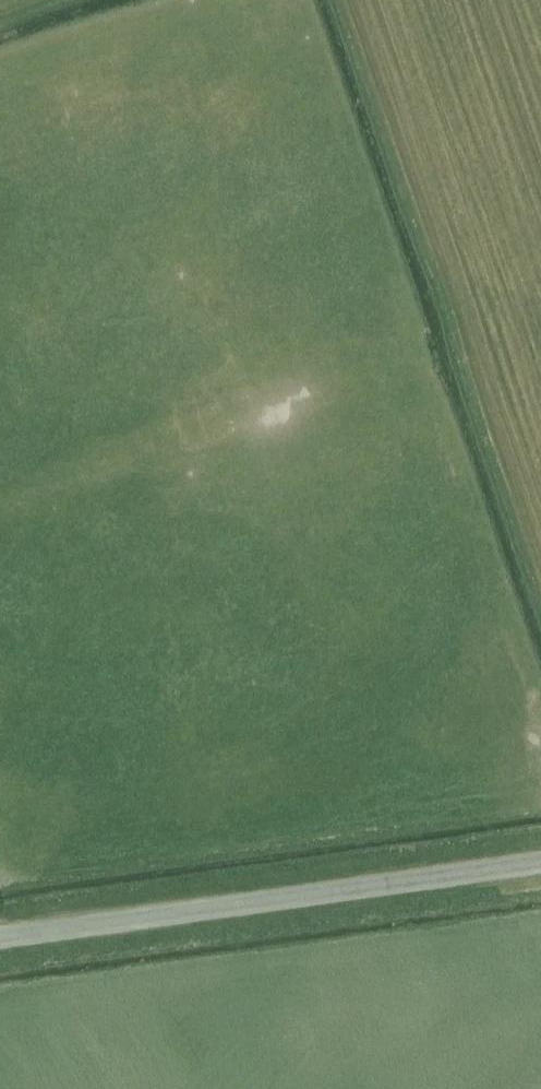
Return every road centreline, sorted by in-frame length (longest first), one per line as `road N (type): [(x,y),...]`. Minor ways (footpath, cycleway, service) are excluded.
road 1 (unclassified): [(0,939),(540,863)]

